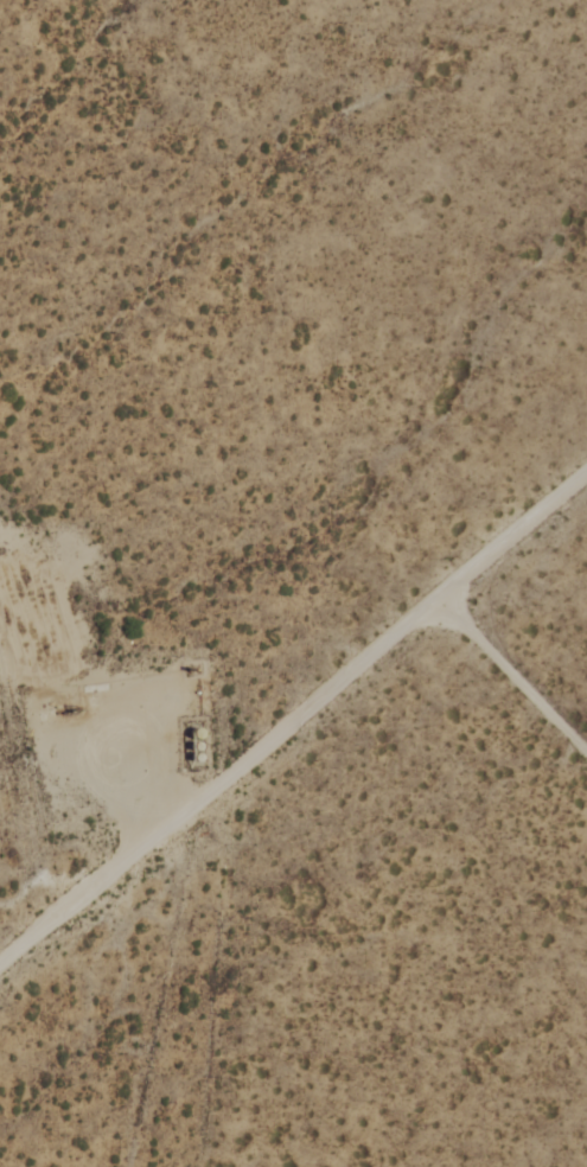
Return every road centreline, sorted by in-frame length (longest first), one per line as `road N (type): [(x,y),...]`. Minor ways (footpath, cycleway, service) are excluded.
road 1 (residential): [(586,479),(0,963)]

